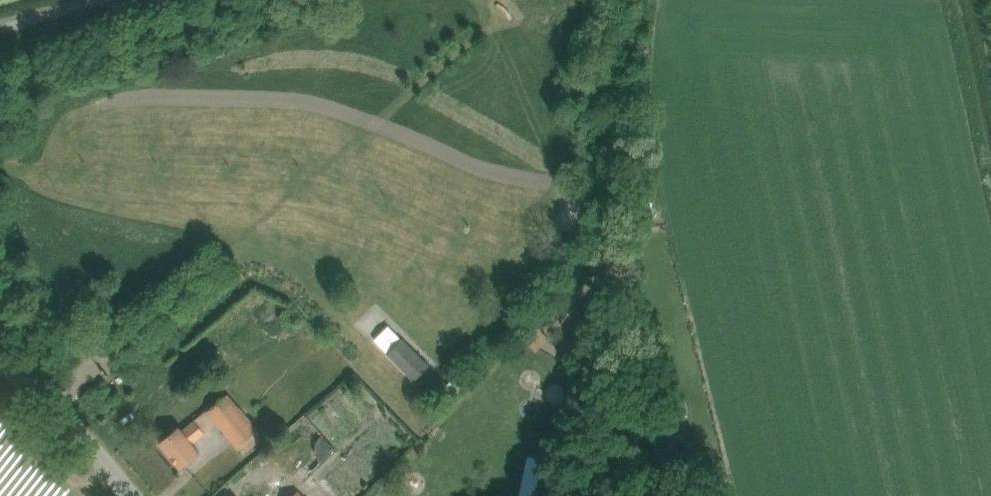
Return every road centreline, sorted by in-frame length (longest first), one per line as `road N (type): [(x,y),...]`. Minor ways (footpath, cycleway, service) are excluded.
road 1 (unclassified): [(0,367),(43,397),(126,495)]

